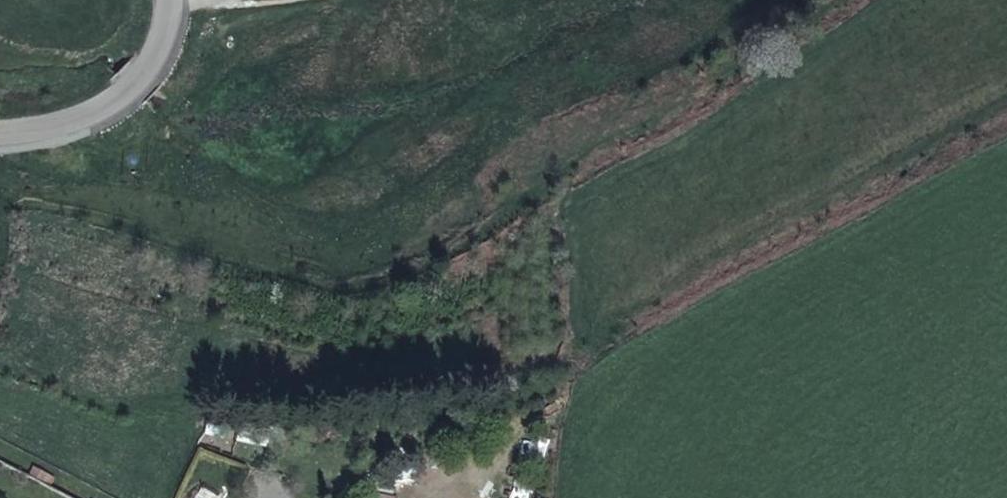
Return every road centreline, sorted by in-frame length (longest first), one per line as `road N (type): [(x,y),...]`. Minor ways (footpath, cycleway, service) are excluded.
road 1 (tertiary): [(0,131),(67,125),(126,92),(157,61),(168,0)]

